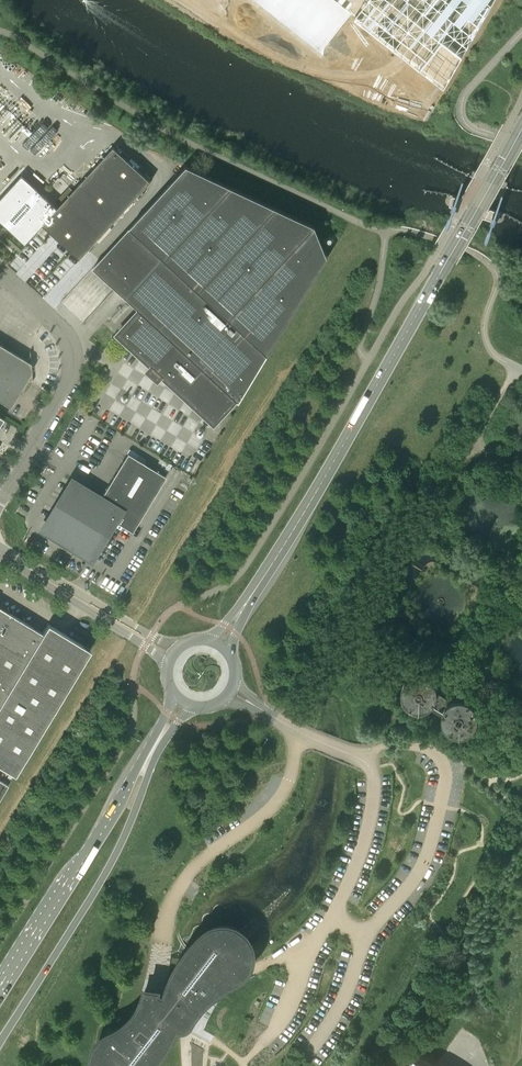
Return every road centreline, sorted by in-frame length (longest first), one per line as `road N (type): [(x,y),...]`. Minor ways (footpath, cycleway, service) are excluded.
road 1 (primary): [(221,651),(521,128)]
road 2 (primary): [(0,1041),(82,911),(146,778),(195,703)]
road 3 (primary): [(178,692),(0,985)]
road 4 (unclassified): [(0,503),(68,384),(72,359),(57,321),(0,269)]
road 5 (unclassified): [(0,551),(148,641)]

